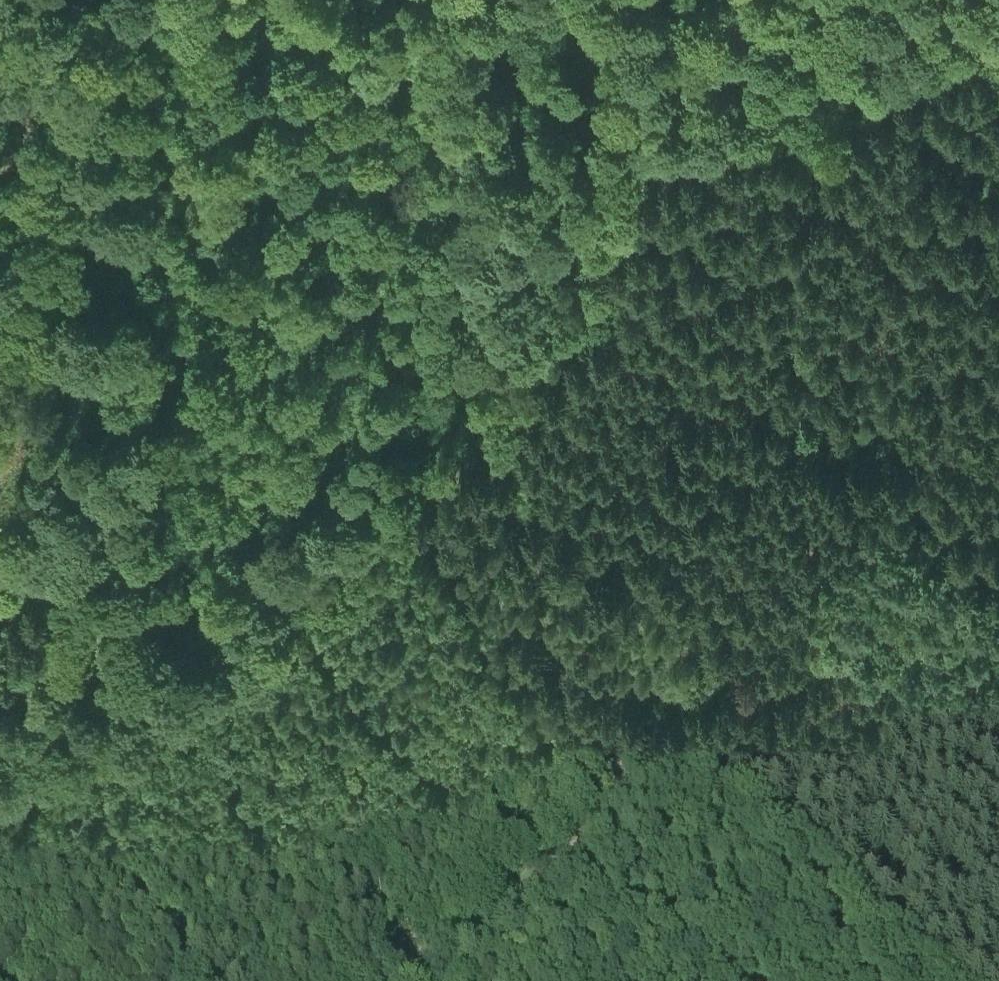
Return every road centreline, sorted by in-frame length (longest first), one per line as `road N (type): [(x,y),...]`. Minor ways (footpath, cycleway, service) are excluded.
road 1 (track): [(998,544),(922,560),(802,651),(416,980)]
road 2 (track): [(79,0),(0,201)]

